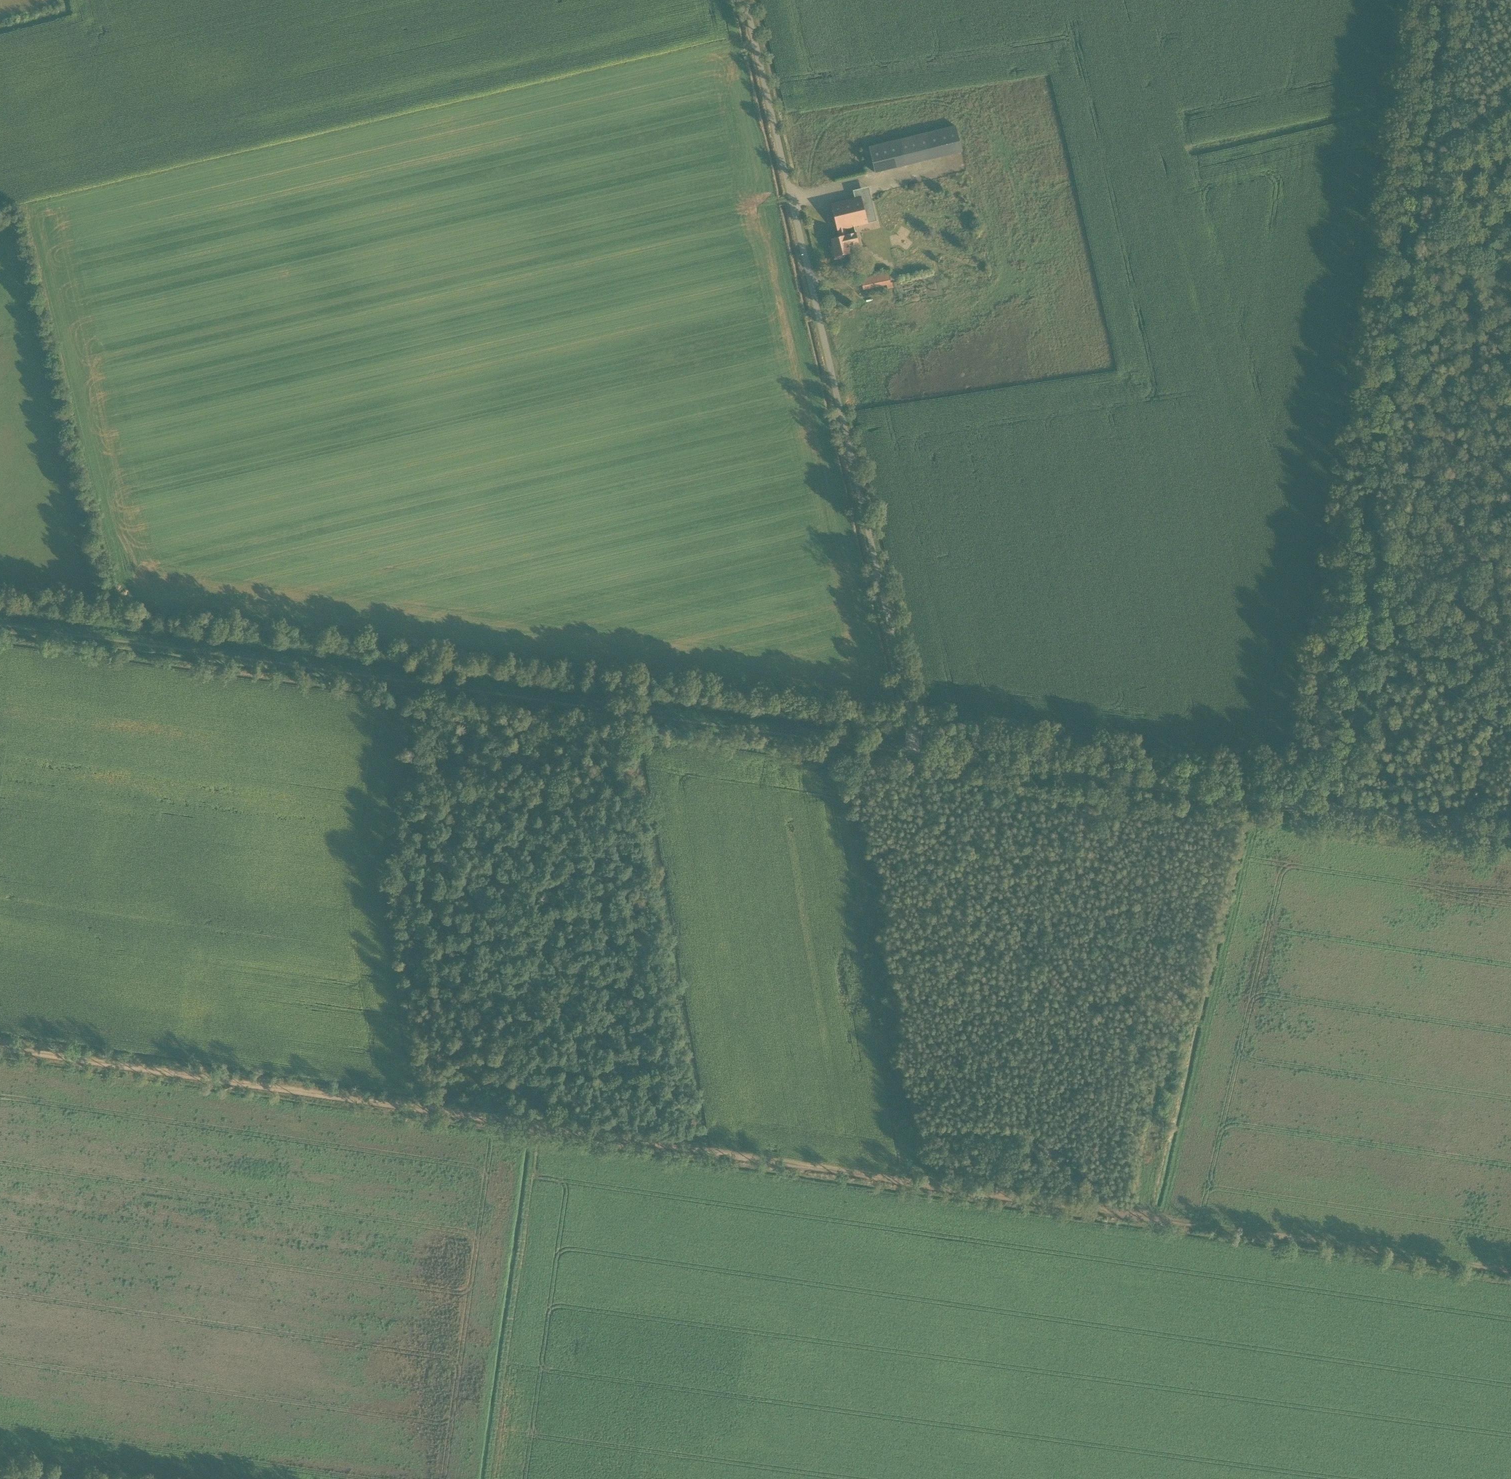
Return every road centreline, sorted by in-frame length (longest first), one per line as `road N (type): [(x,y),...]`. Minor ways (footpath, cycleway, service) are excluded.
road 1 (track): [(1446,0),(1353,659),(1342,815)]
road 2 (unclassified): [(916,751),(747,0)]
road 3 (track): [(916,751),(1510,836)]

